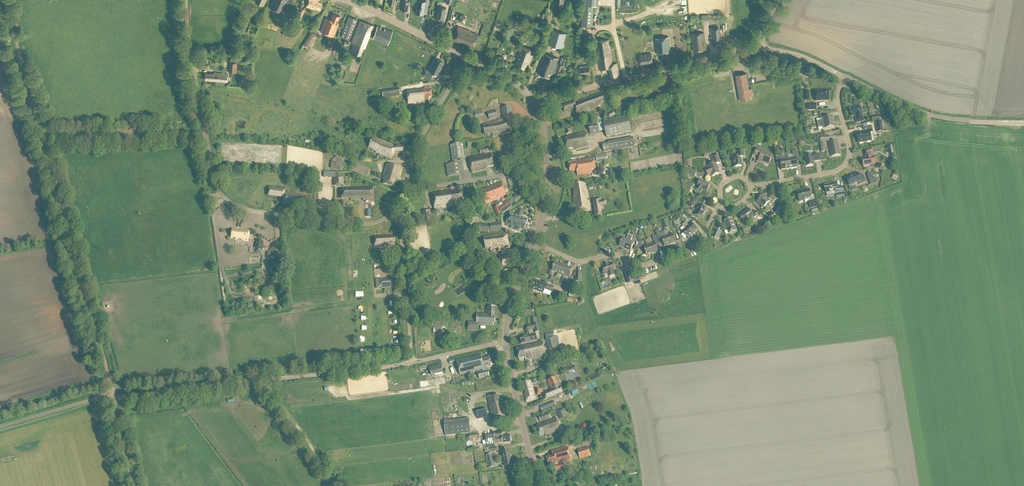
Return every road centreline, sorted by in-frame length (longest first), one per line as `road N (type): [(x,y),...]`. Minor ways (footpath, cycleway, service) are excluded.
road 1 (unclassified): [(412,363),(113,397)]
road 2 (track): [(113,397),(44,135)]
road 3 (residential): [(206,133),(218,189),(241,207),(359,225),(389,216)]
road 4 (tertiary): [(537,104),(762,48)]
road 5 (residential): [(535,243),(578,262),(616,254),(645,266),(702,242),(718,209)]
road 6 (residential): [(751,187),(845,164),(838,100),(844,76)]
road 7 (track): [(44,135),(206,133)]
road 8 (residential): [(412,363),(401,232),(389,216)]
road 9 (tertiary): [(538,485),(505,342)]
road 10 (residential): [(404,185),(549,168)]
road 11 (residential): [(404,185),(414,151),(466,58)]
road 12 (track): [(44,135),(3,0)]
road 13 (residential): [(206,133),(186,0)]
road 14 (tertiary): [(466,58),(345,0)]

